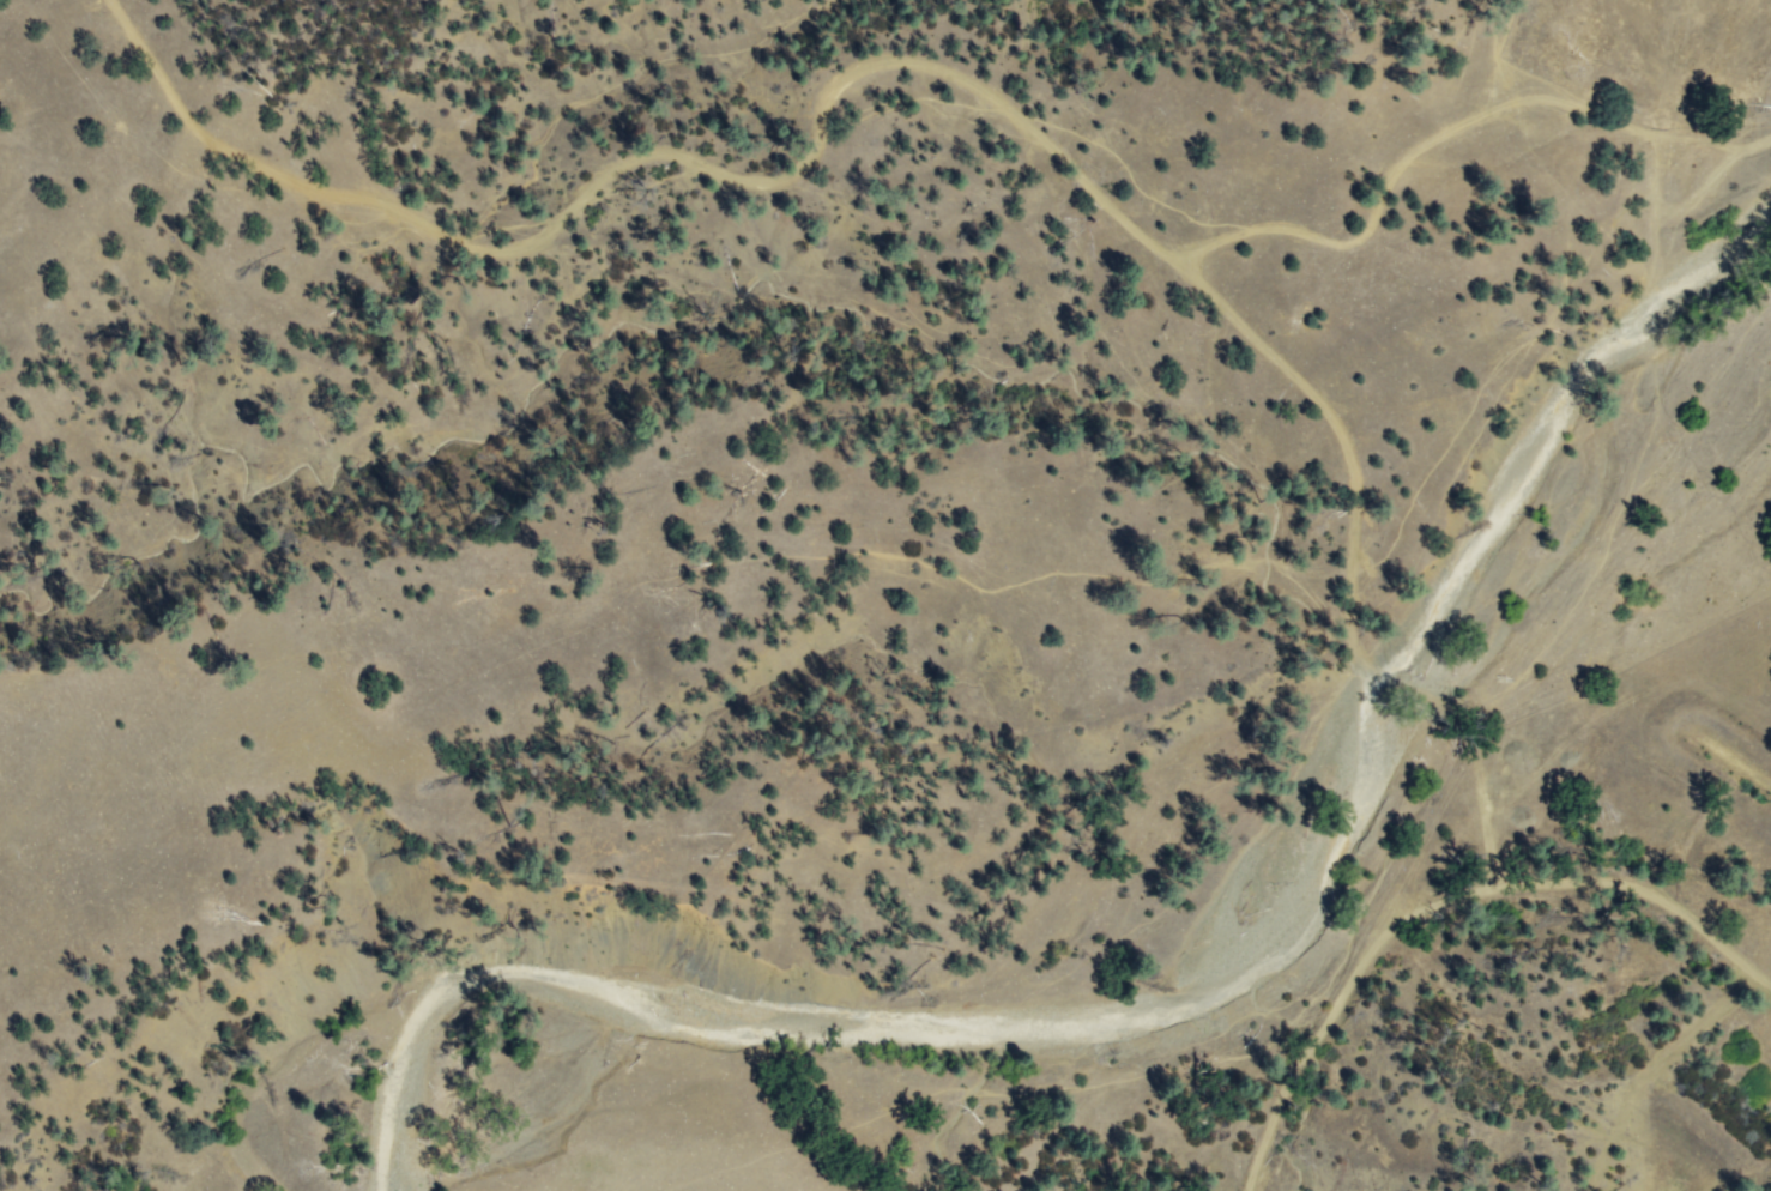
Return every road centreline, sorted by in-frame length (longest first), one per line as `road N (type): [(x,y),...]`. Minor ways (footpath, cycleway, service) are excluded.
road 1 (track): [(1770,971),(1668,889),(1634,884),(1535,901),(1395,967),(1335,1035),(1285,1066),(1220,1166),(1186,1190)]

